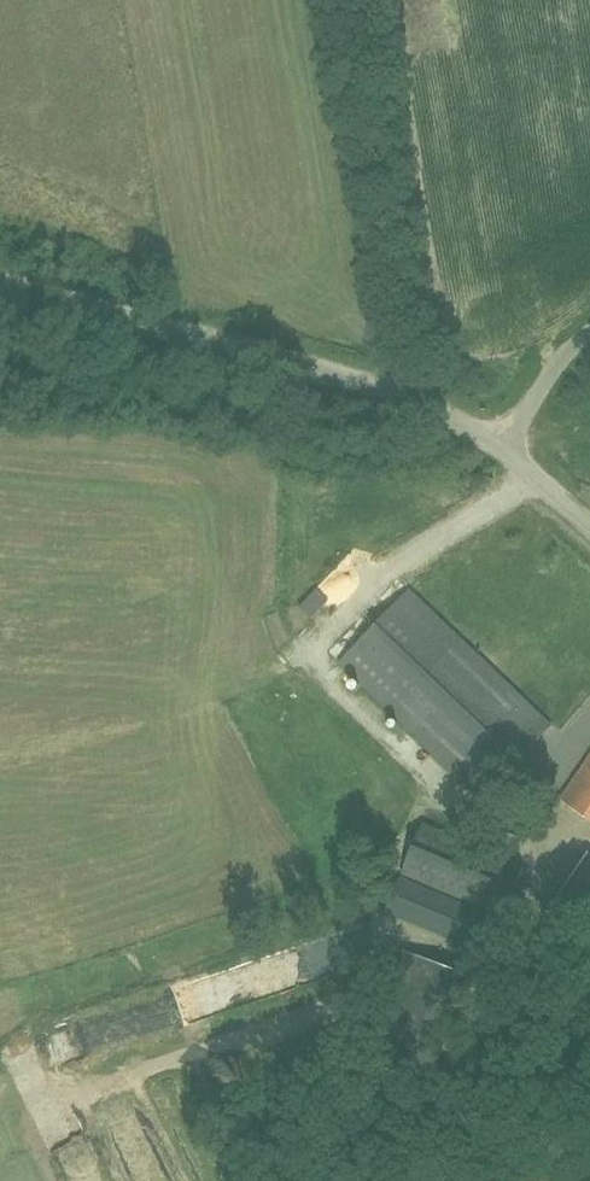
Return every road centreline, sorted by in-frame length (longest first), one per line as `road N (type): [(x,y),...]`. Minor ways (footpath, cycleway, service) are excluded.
road 1 (unclassified): [(502,450),(400,398),(0,287)]
road 2 (unclassified): [(502,450),(559,356),(589,332)]

